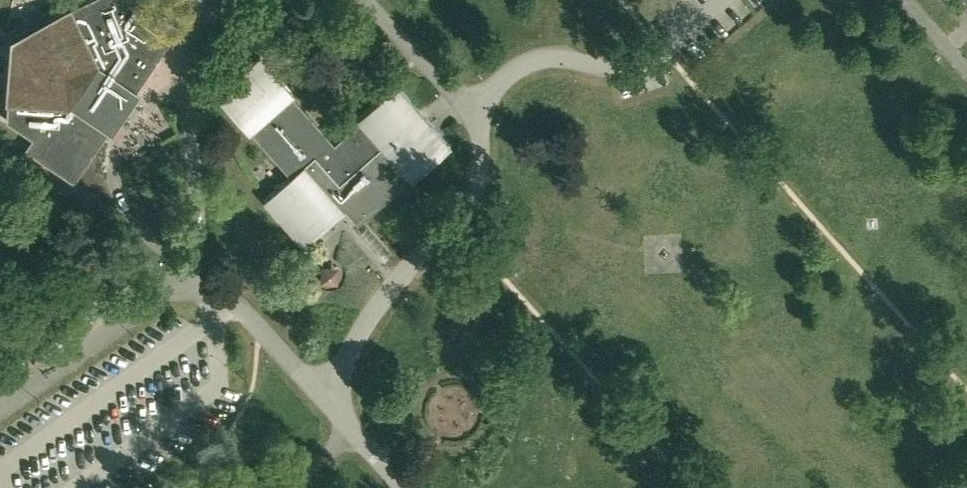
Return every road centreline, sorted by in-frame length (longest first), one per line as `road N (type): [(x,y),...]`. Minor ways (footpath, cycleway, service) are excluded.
road 1 (residential): [(320,393),(393,284),(472,195),(482,143),(468,113)]
road 2 (residential): [(468,113),(525,61),(549,55),(605,69),(644,63),(721,0)]
road 3 (residential): [(190,86),(133,123),(114,174),(125,206),(188,275)]
road 4 (residential): [(188,275),(0,406)]
road 5 (residential): [(190,86),(200,244),(188,275)]
road 6 (residential): [(320,393),(258,326),(188,275)]
road 7 (residential): [(368,0),(468,113)]

